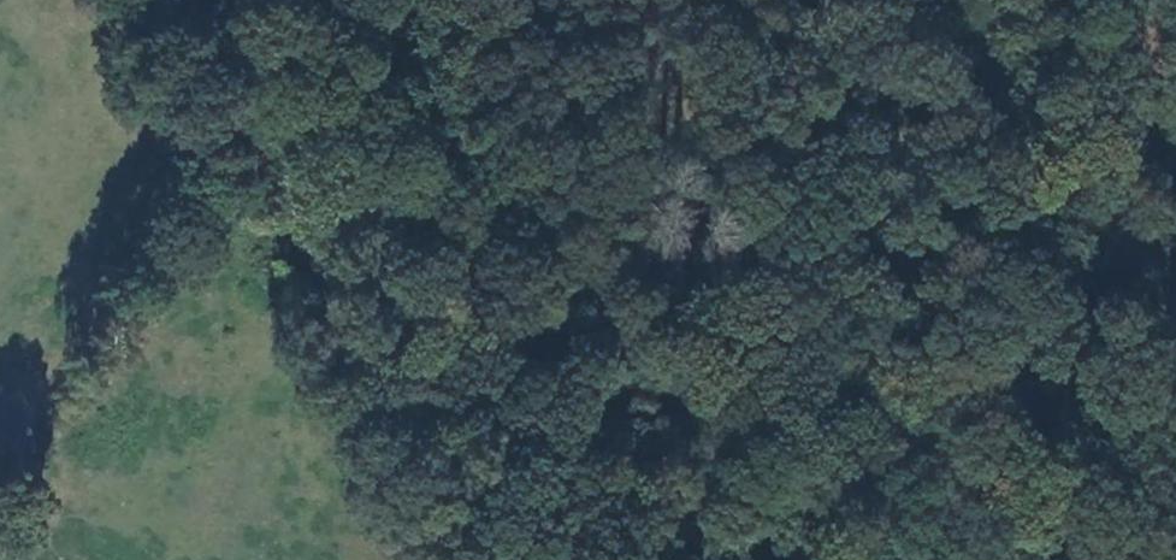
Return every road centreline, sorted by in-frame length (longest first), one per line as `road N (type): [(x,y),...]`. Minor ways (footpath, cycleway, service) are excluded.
road 1 (track): [(169,0),(454,559)]
road 2 (track): [(1175,377),(1029,559)]

